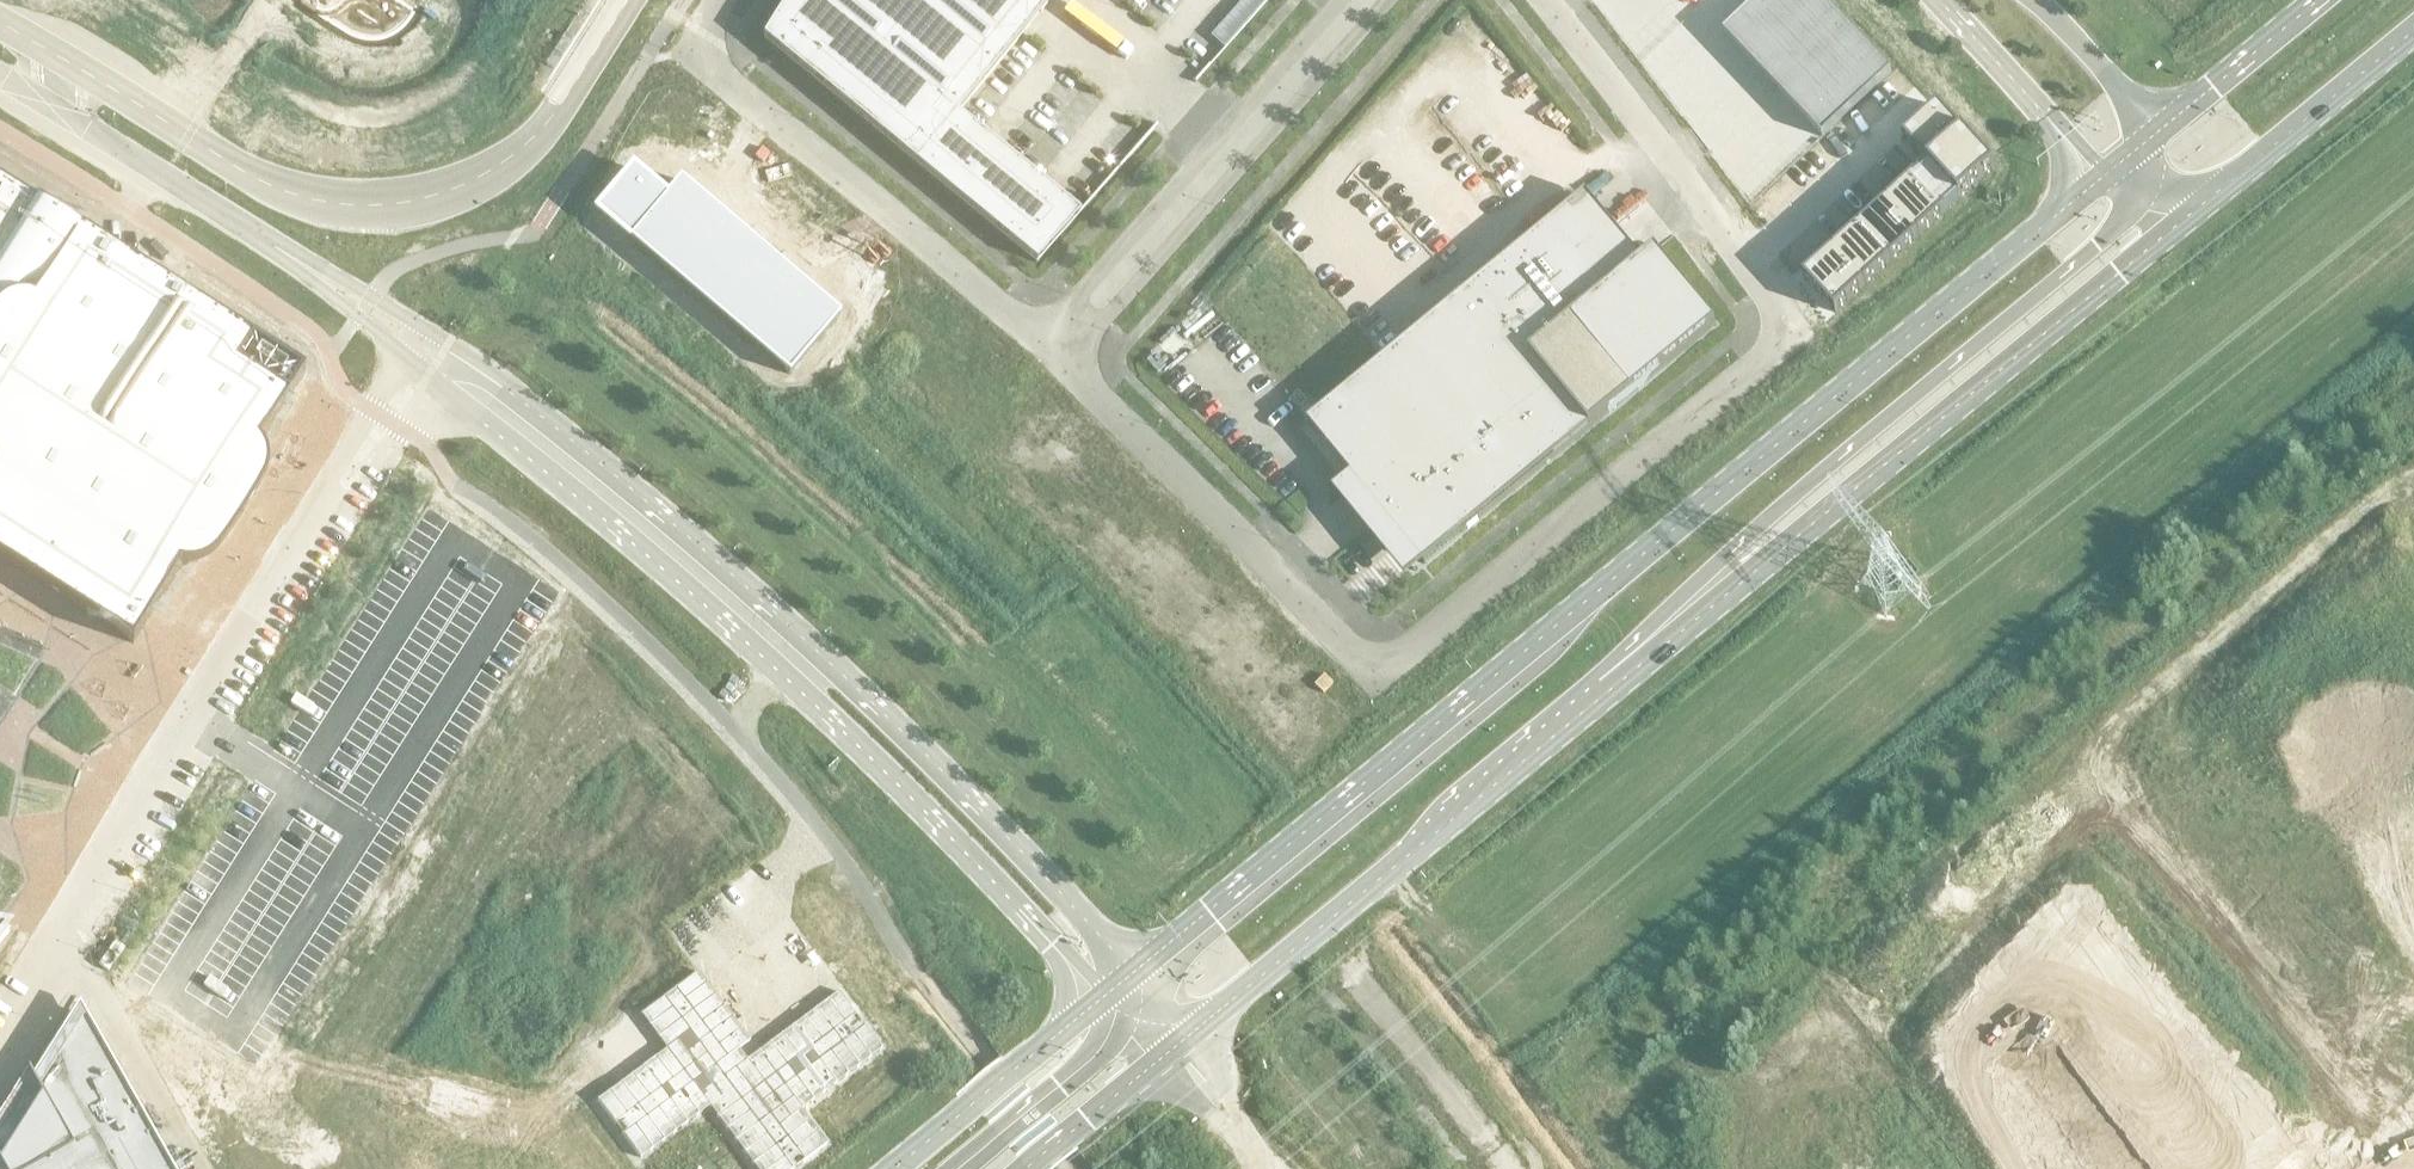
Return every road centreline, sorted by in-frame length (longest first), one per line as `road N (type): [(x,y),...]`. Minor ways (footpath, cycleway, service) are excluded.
road 1 (unclassified): [(1068,364),(1375,678),(1795,333),(1545,0)]
road 2 (secondary): [(2101,179),(1132,973)]
road 3 (unclassified): [(1132,973),(819,656),(652,505),(442,345)]
road 4 (unclassified): [(434,387),(737,633),(980,866),(1102,997)]
road 5 (secondary): [(1642,659),(2188,216)]
road 6 (secondary): [(1642,659),(1681,596),(1748,532),(2135,202)]
road 7 (unclassified): [(0,1019),(323,507)]
road 8 (secondary): [(1182,1040),(1642,659)]
road 9 (unclassified): [(724,0),(689,57),(1039,341)]
road 10 (unclassified): [(1068,364),(1389,0)]
road 11 (unclassified): [(1345,0),(1039,341)]
road 12 (unclassified): [(321,276),(0,76)]
road 13 (secondary): [(2188,216),(2413,31)]
road 14 (secondary): [(1102,997),(893,1168)]
road 15 (tertiary): [(1932,0),(2101,179)]
road 16 (unclassified): [(1358,979),(1503,1168)]
road 17 (secondary): [(958,1168),(1098,1052),(1123,1018)]
road 18 (secondary): [(2317,0),(2158,131)]
road 19 (tertiary): [(2158,131),(2033,0)]
road 20 (secondary): [(1025,1168),(1162,1058)]
road 21 (unclassified): [(323,507),(363,494),(434,387)]
road 22 (unclassified): [(404,360),(332,473),(323,507)]
road 23 (unclassified): [(442,345),(357,289),(321,276)]

